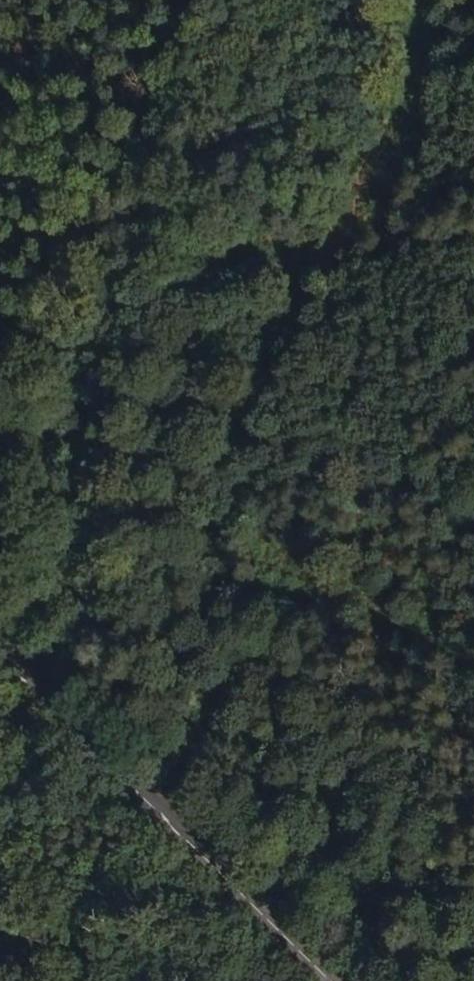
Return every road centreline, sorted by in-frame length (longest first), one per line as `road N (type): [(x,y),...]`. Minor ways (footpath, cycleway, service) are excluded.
road 1 (secondary): [(0,661),(329,980)]

